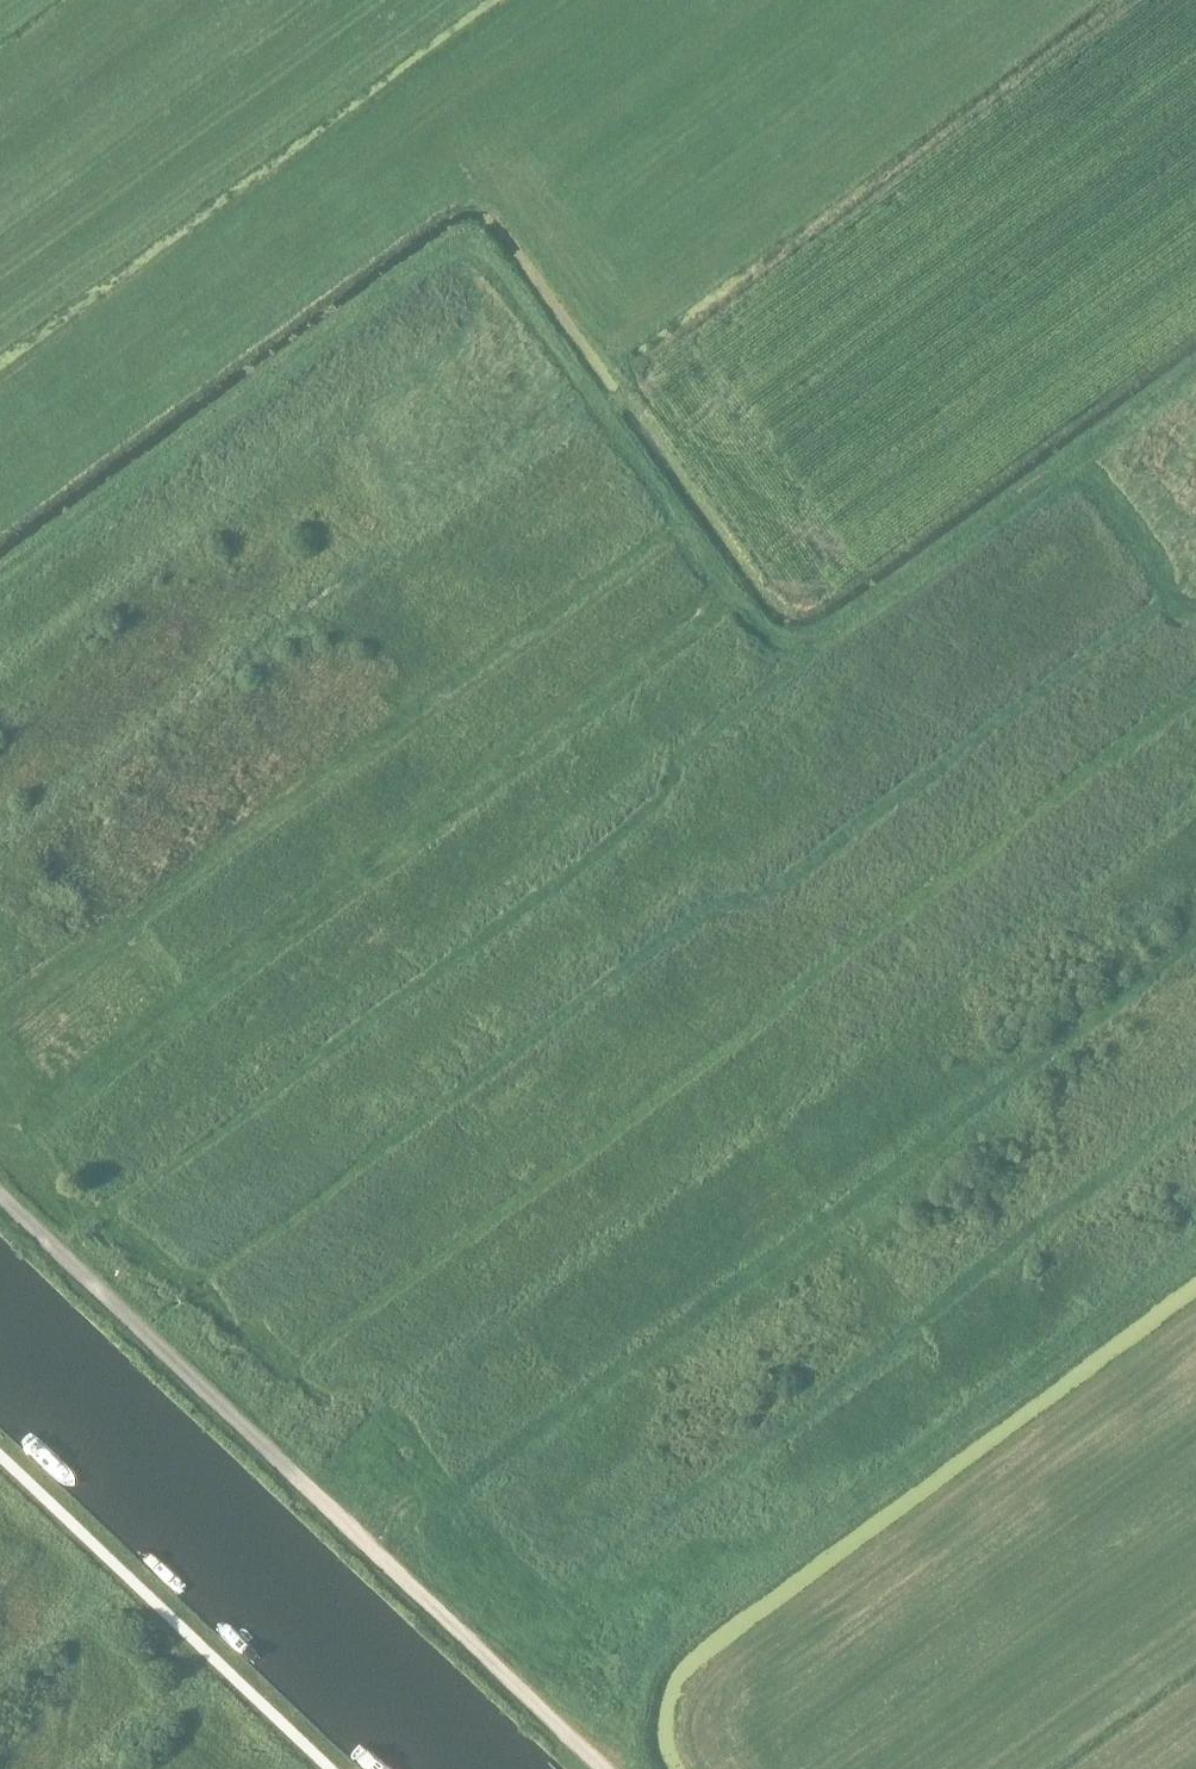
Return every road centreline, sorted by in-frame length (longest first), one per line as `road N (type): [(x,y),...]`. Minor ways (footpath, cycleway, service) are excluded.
road 1 (unclassified): [(598,1768),(0,1200)]
road 2 (track): [(313,1768),(0,1469)]

